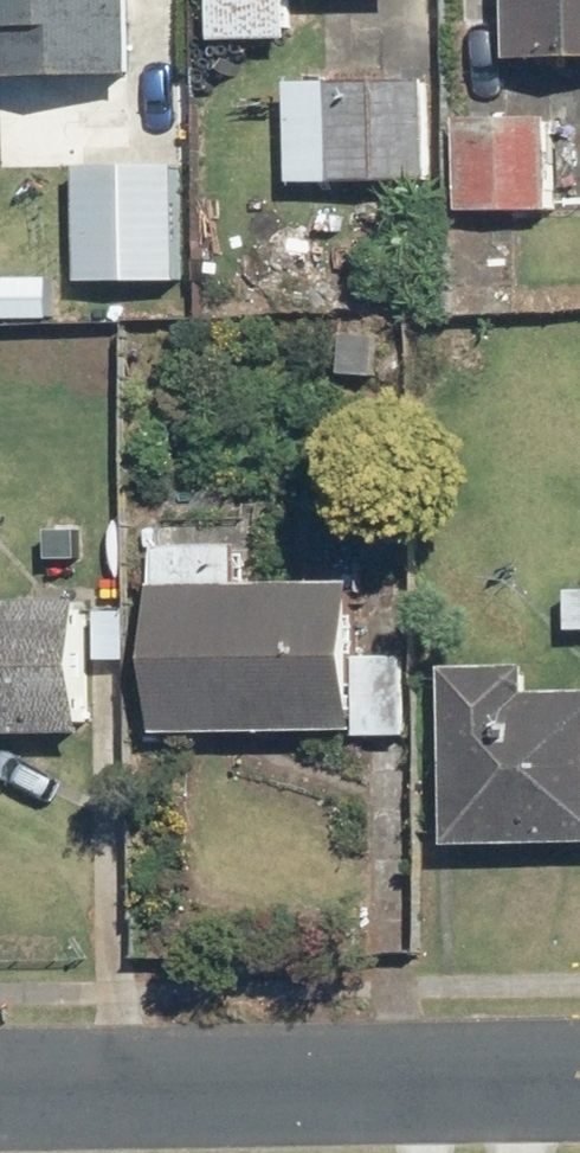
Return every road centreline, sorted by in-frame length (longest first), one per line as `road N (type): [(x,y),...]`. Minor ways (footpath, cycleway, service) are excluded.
road 1 (residential): [(0,1084),(579,1072)]

